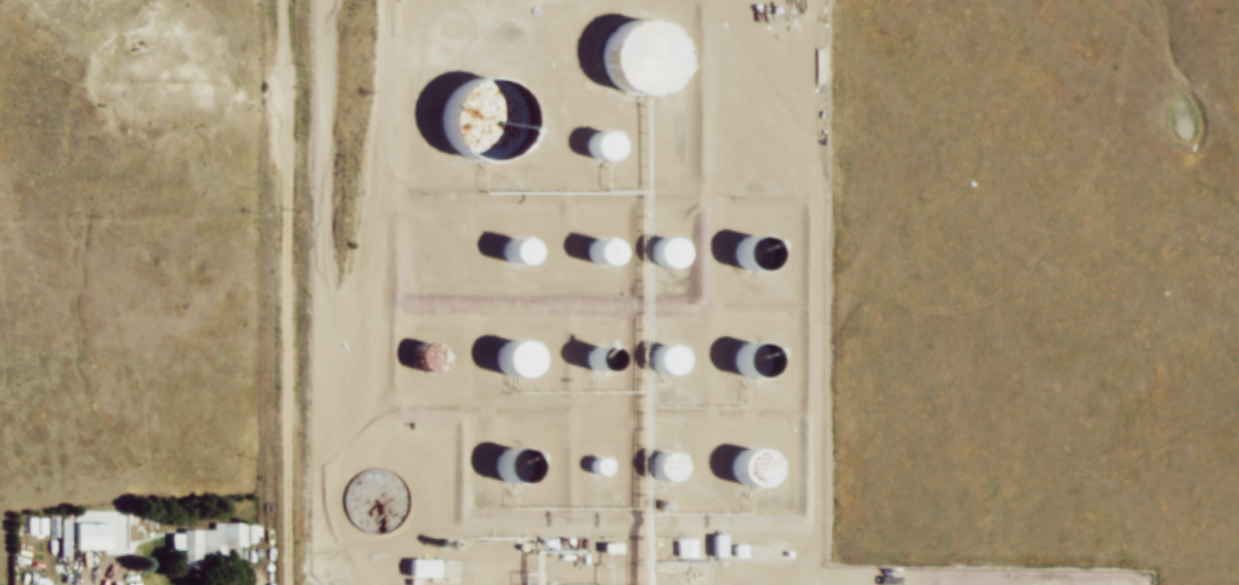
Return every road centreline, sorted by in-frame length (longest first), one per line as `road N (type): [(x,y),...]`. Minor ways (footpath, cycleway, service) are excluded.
road 1 (residential): [(293,584),(292,0)]

